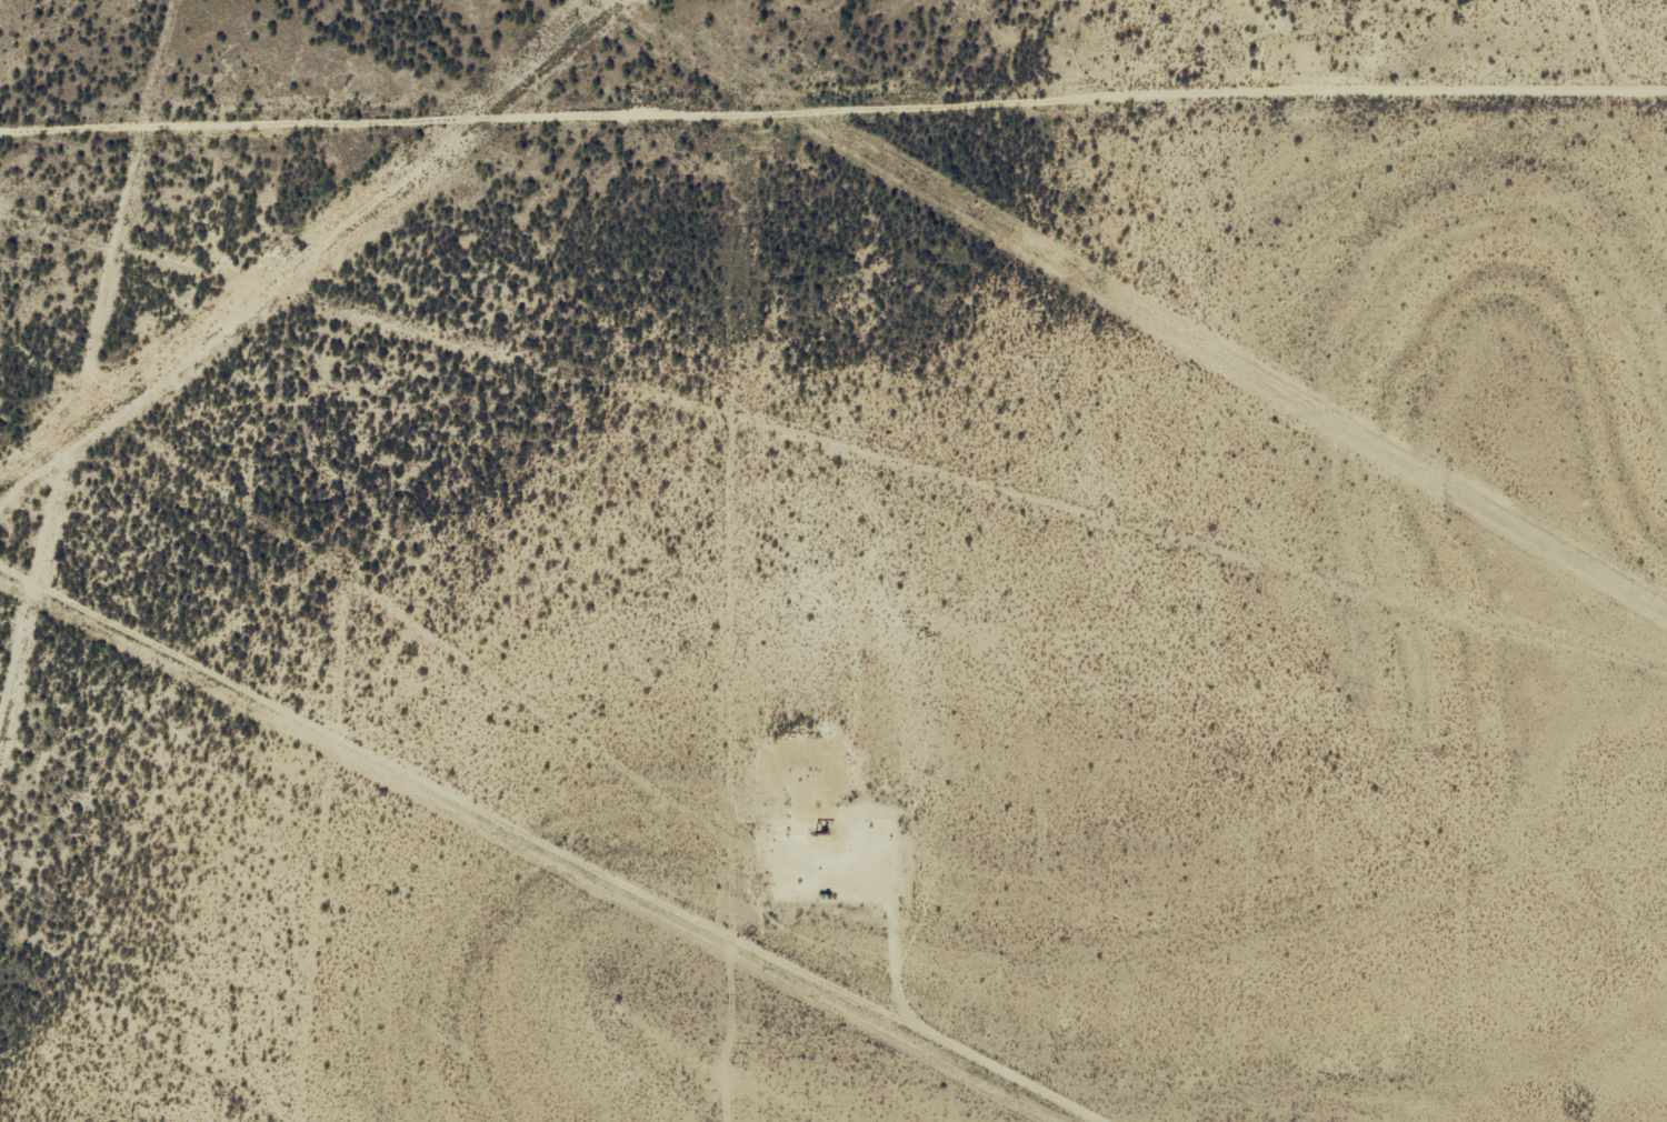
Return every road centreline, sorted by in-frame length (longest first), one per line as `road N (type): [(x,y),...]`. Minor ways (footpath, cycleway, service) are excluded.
road 1 (track): [(1033,1121),(0,638)]
road 2 (track): [(680,111),(1666,102)]

